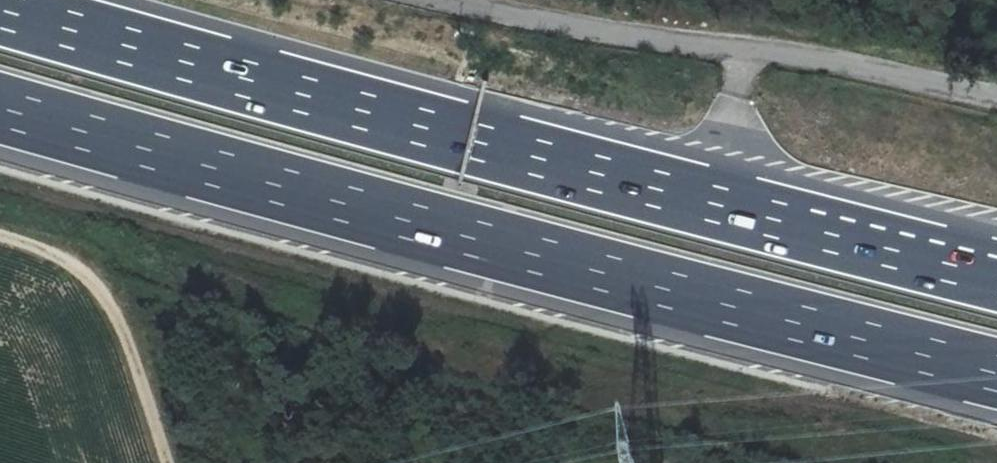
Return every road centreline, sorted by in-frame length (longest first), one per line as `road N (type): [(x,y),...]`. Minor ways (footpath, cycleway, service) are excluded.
road 1 (motorway): [(996,275),(0,10)]
road 2 (motorway): [(0,111),(996,376)]
road 3 (unclassified): [(996,99),(767,51),(495,16),(433,0)]
road 4 (track): [(0,239),(50,255),(104,306),(162,462)]

